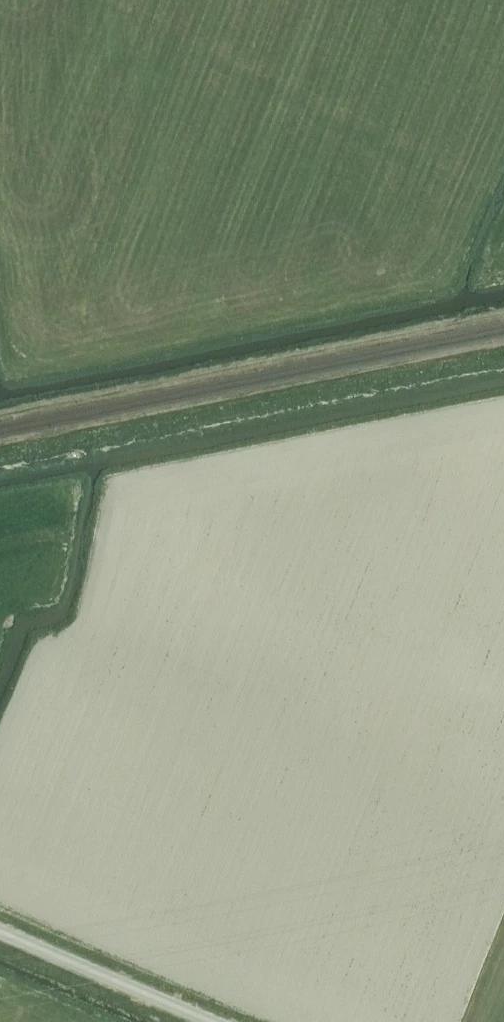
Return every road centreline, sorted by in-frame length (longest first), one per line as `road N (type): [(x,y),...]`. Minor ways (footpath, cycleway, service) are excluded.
road 1 (tertiary): [(213,1021),(0,931)]

